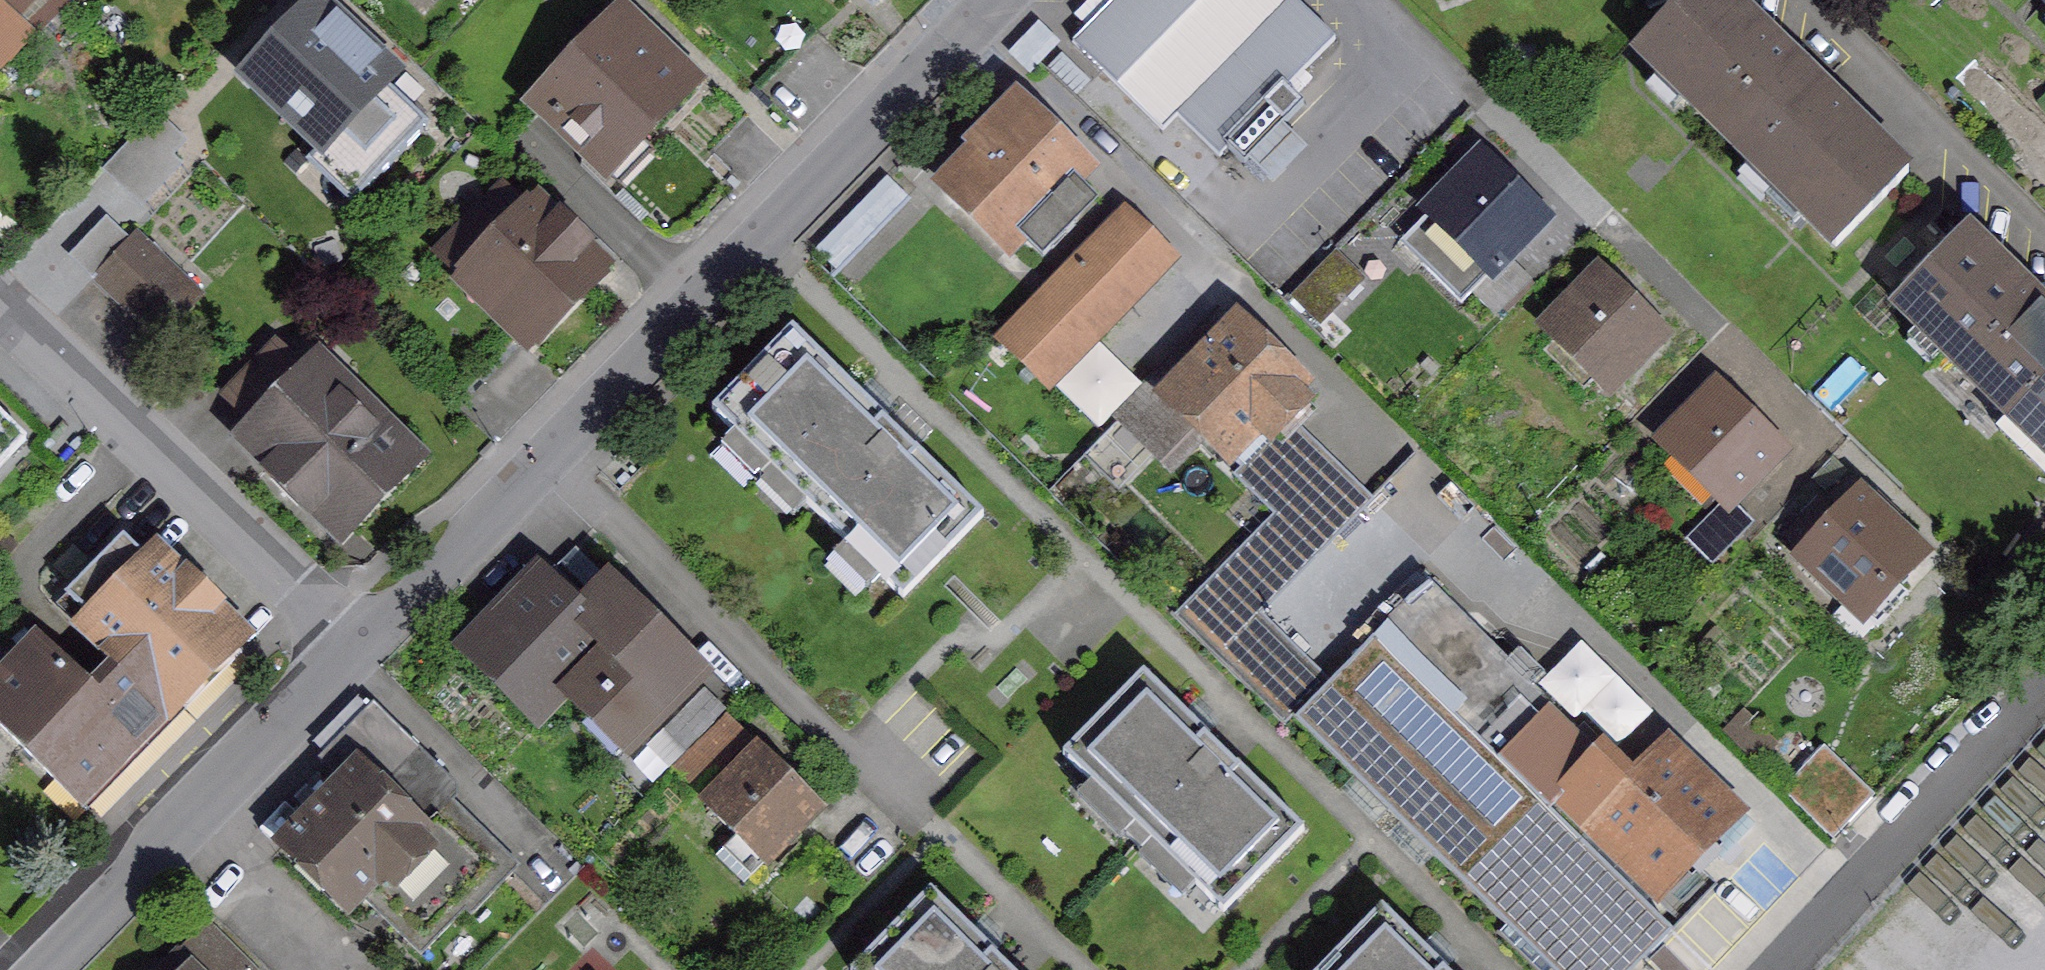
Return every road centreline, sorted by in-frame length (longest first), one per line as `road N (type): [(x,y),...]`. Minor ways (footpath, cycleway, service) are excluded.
road 1 (unclassified): [(362,645),(998,0)]
road 2 (residential): [(362,645),(0,301)]
road 3 (unclassified): [(45,969),(362,645)]
road 4 (residential): [(1783,969),(2044,692)]

